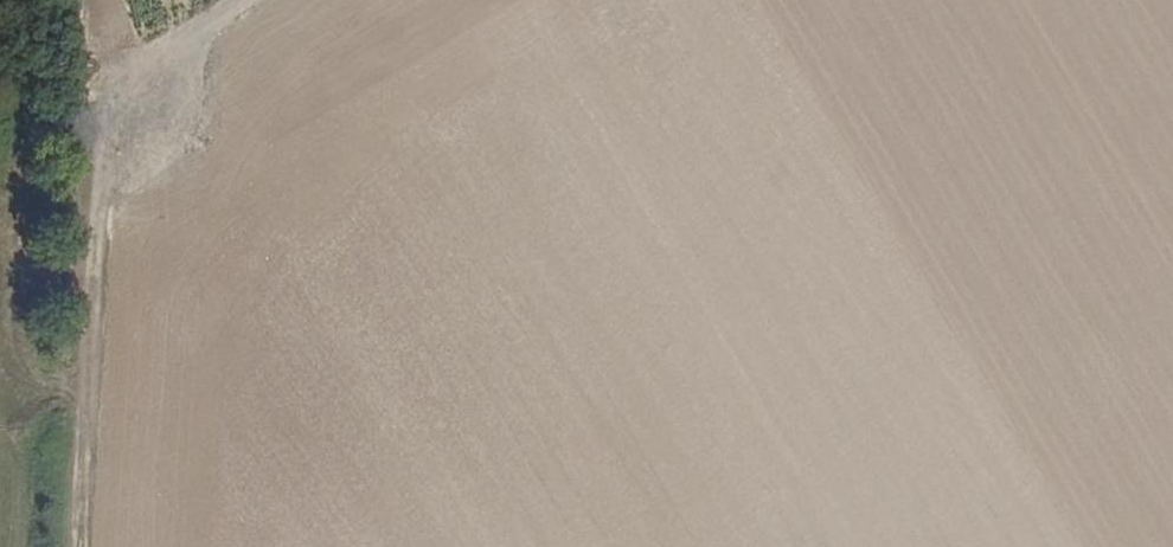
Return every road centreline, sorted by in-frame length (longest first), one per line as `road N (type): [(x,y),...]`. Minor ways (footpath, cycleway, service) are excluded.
road 1 (track): [(80,546),(104,103),(122,73),(243,0)]

